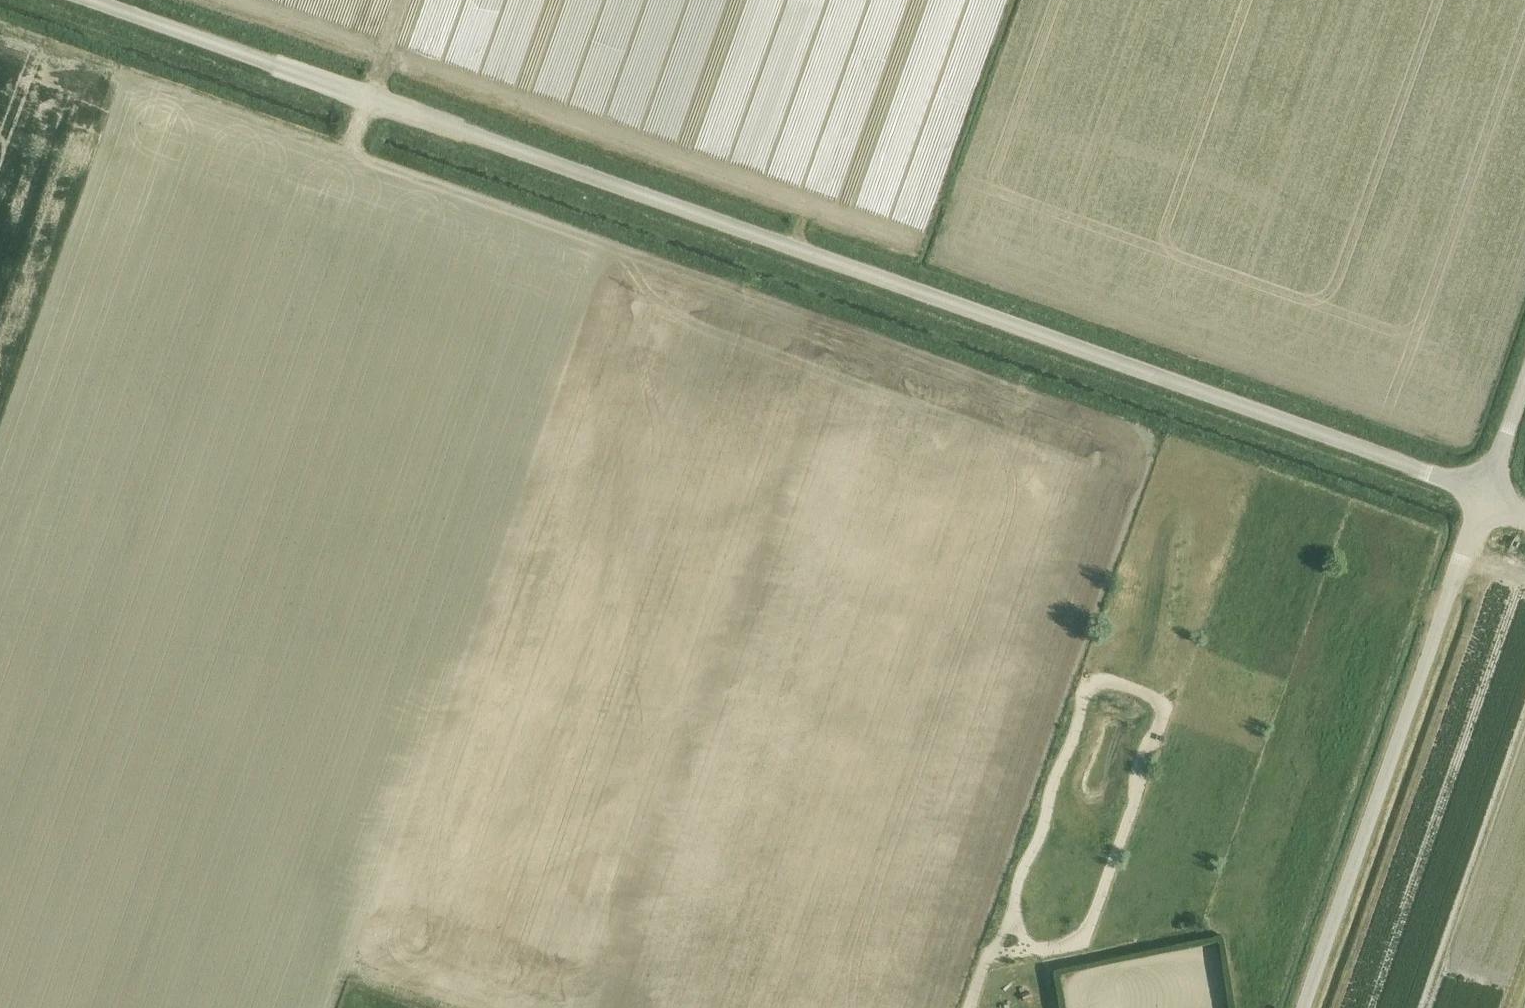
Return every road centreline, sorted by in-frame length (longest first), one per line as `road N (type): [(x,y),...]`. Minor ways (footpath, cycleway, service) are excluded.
road 1 (unclassified): [(1486,499),(87,0)]
road 2 (unclassified): [(1486,499),(1304,1007)]
road 3 (tertiary): [(1486,499),(1524,385)]

